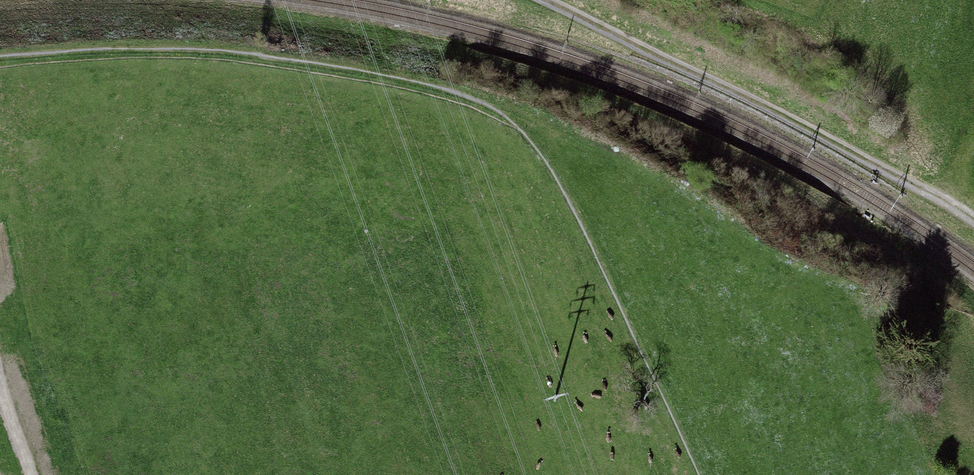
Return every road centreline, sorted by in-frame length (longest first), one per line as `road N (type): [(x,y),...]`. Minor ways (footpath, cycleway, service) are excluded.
road 1 (track): [(694,474),(675,420),(524,146),(480,114),(423,90),(171,54),(0,62)]
road 2 (track): [(544,0),(973,221)]

